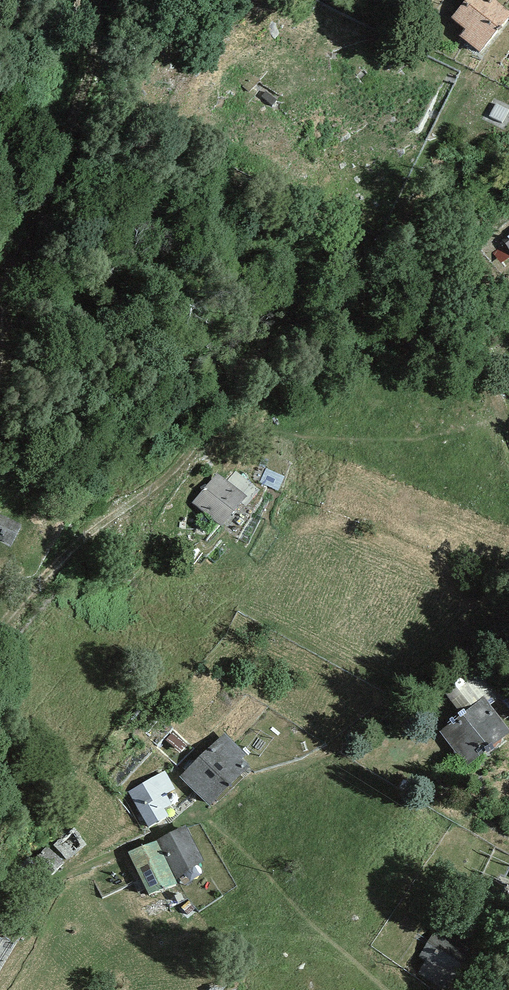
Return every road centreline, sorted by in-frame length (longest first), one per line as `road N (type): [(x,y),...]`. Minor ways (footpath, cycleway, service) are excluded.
road 1 (track): [(0,622),(74,540),(196,451),(219,379),(262,347),(423,268),(439,267),(437,288),(406,337),(425,349),(465,332),(482,341),(508,425)]
road 2 (track): [(99,0),(95,59),(48,170),(35,236),(8,273),(0,304)]

